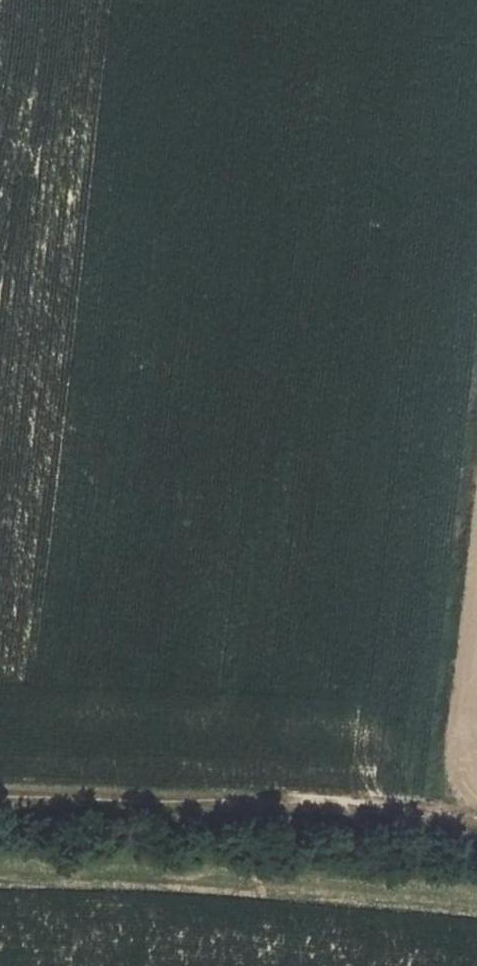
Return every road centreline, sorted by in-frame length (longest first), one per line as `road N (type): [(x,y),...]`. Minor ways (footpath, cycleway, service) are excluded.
road 1 (track): [(0,797),(357,803),(476,818)]

